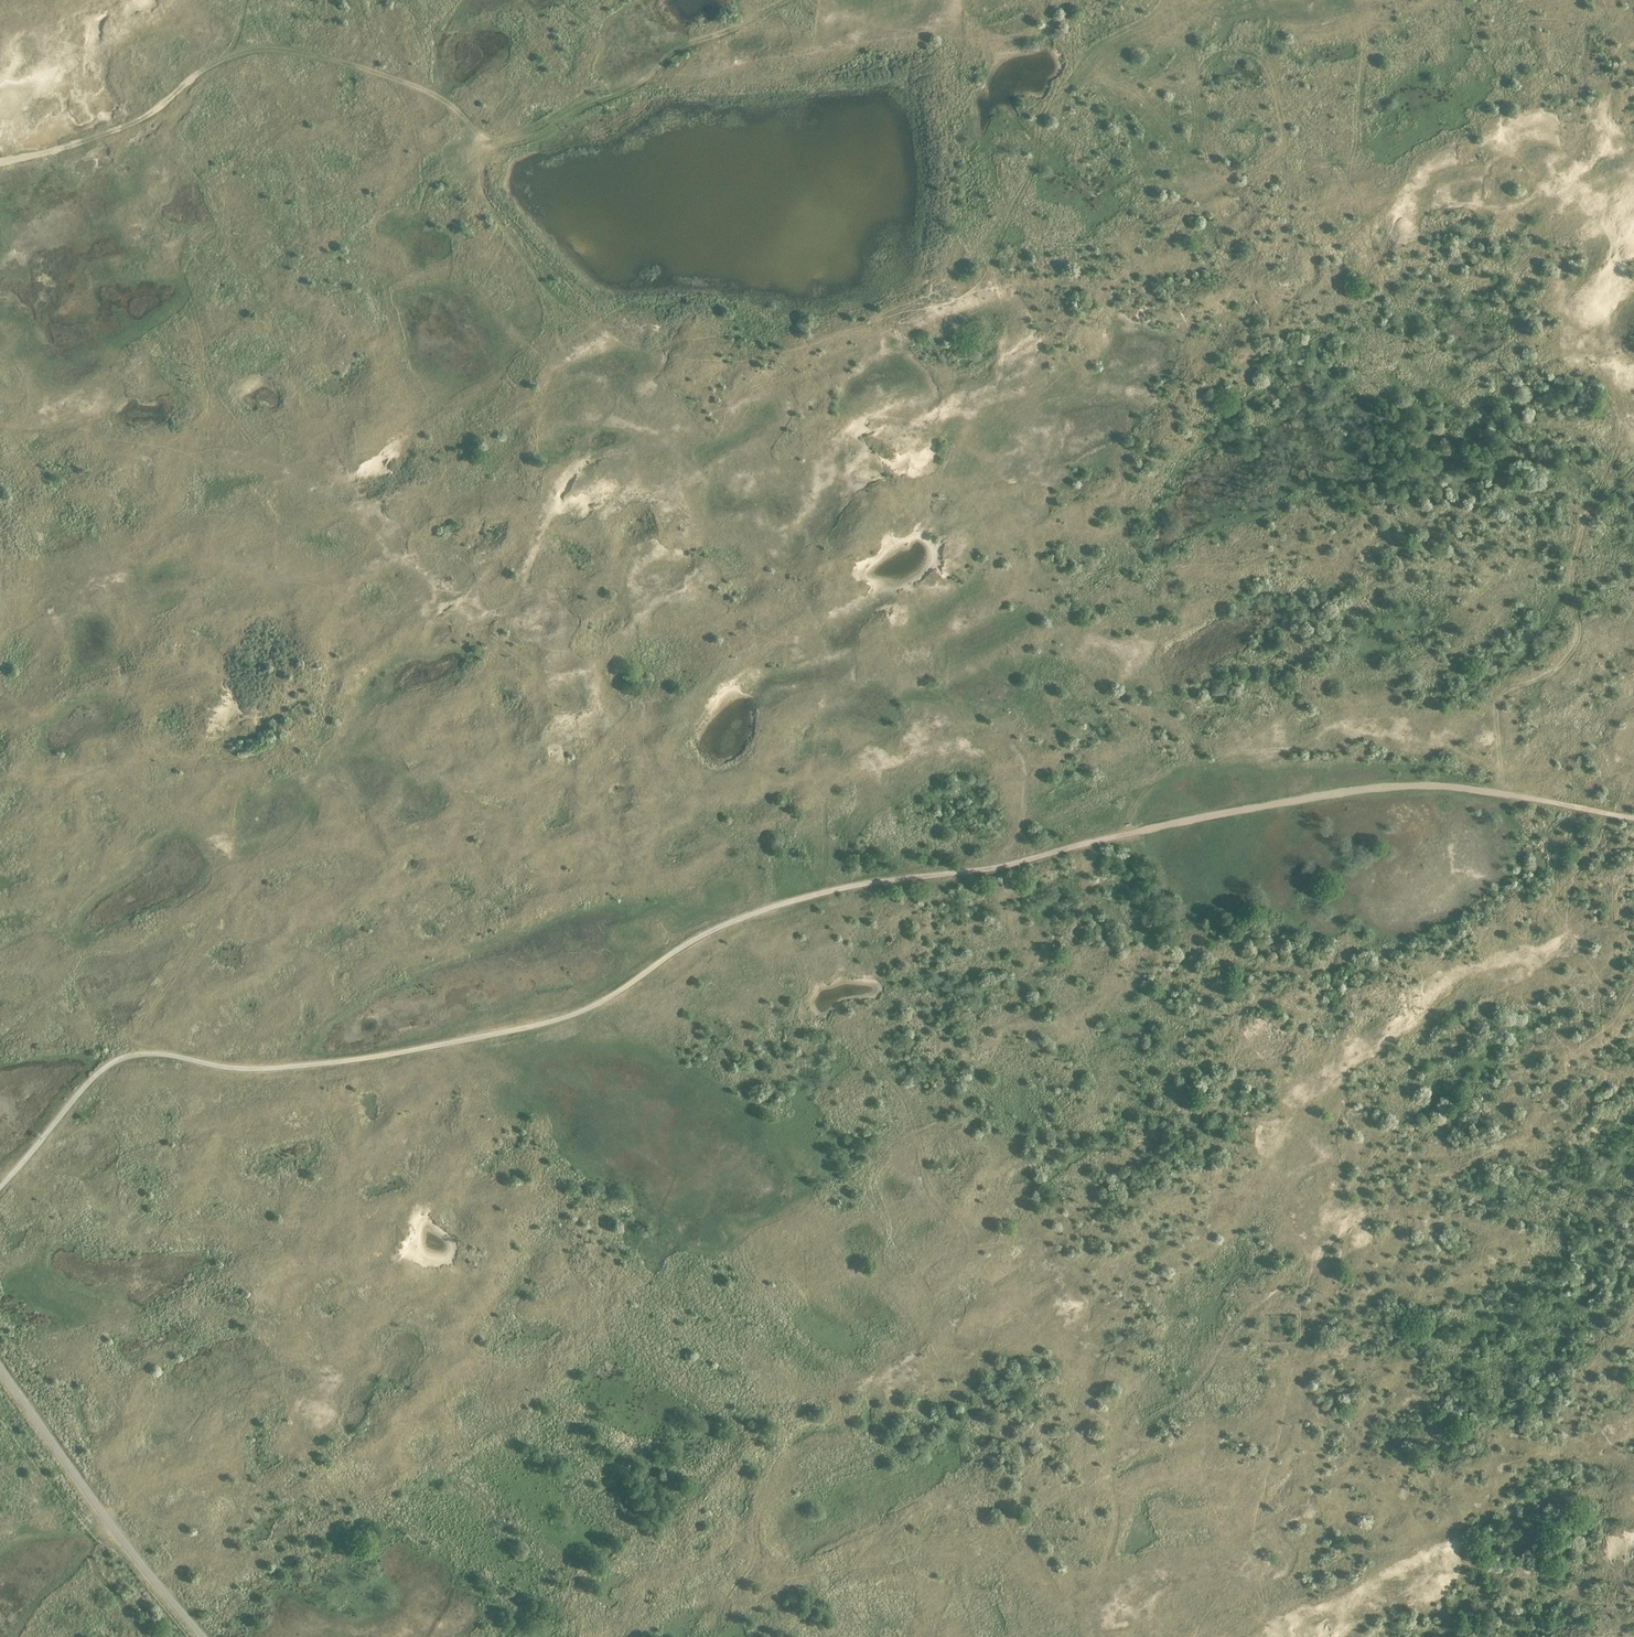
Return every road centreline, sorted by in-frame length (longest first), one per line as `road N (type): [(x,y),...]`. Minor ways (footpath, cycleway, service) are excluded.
road 1 (track): [(0,1187),(105,1065),(133,1053),(258,1069),(369,1058),(578,1012),(684,945),(798,898),(1026,860),(1348,791),(1417,784),(1506,794)]
road 2 (track): [(202,1636),(0,1367)]
road 3 (track): [(1633,817),(1506,794)]

